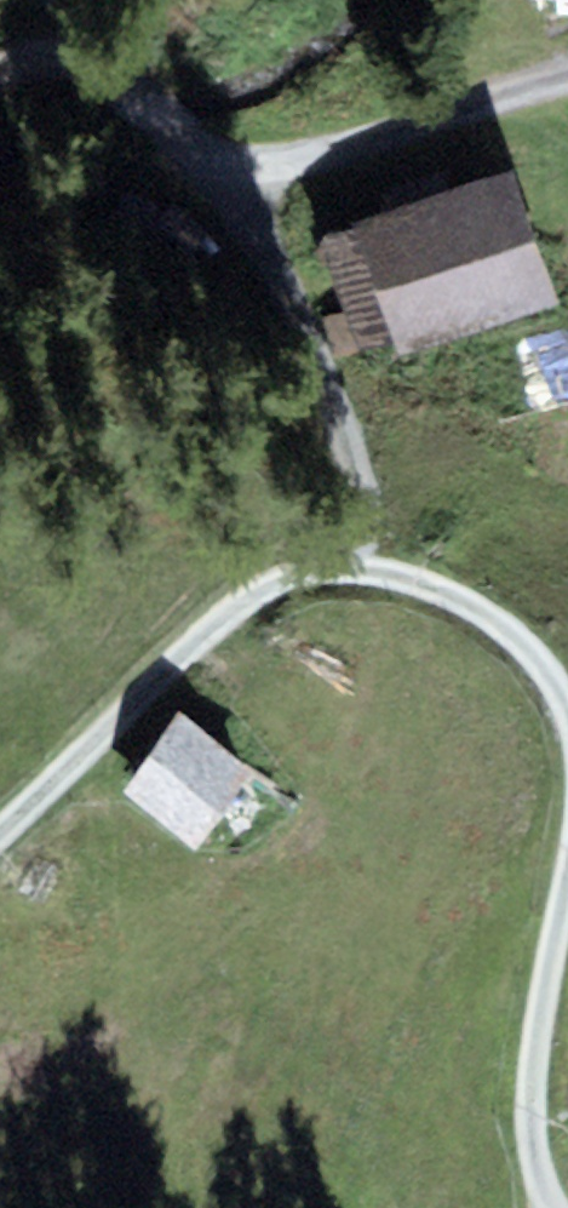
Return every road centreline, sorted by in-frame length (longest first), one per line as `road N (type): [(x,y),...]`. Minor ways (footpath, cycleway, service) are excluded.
road 1 (track): [(360,566),(312,569),(237,610),(0,835)]
road 2 (track): [(360,566),(362,497),(284,250),(243,162)]
road 3 (track): [(558,1207),(536,1155),(535,1116),(567,886)]
road 4 (track): [(243,162),(178,141),(136,87),(101,61),(31,60),(0,73)]
road 5 (track): [(567,709),(525,643),(484,607),(409,576),(360,566)]

